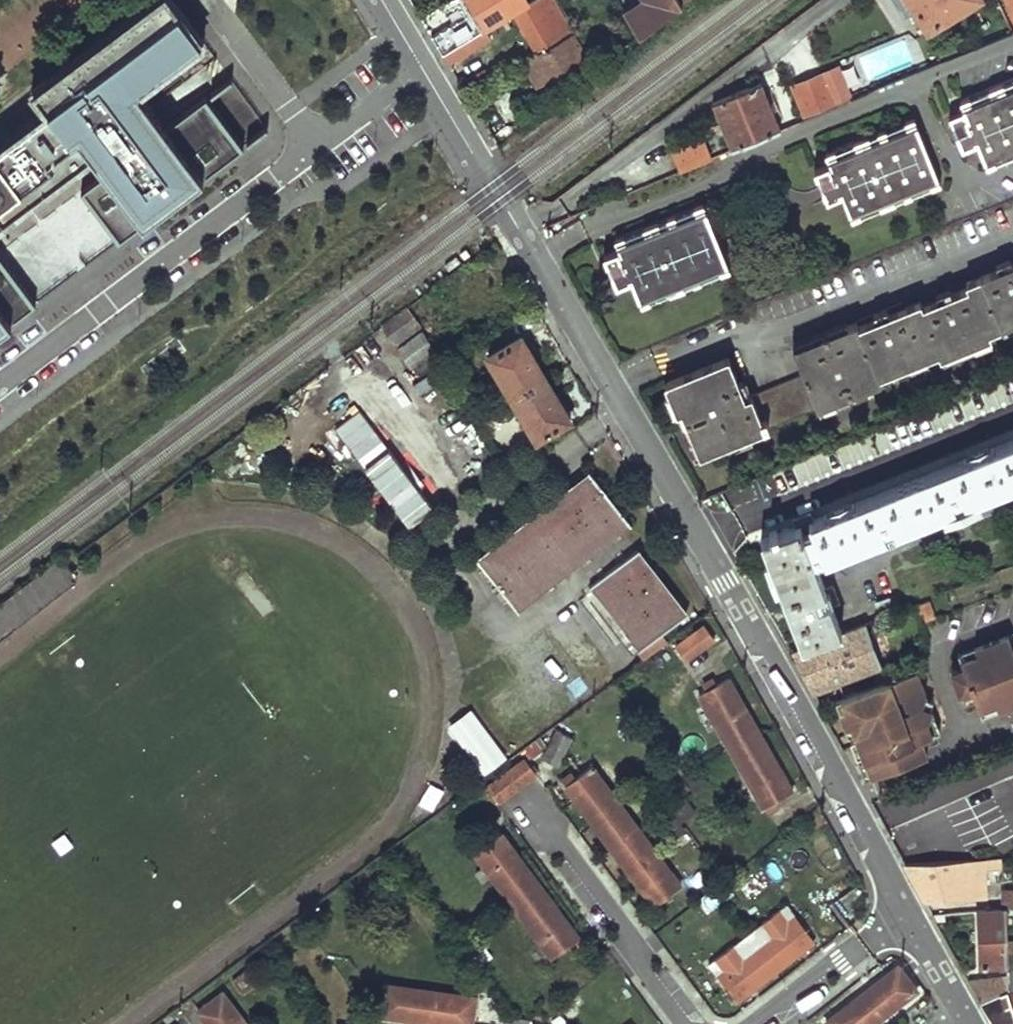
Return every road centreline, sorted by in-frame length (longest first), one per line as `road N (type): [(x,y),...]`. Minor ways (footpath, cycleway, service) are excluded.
road 1 (tertiary): [(970,1023),(703,543),(421,69)]
road 2 (residential): [(0,386),(421,69)]

